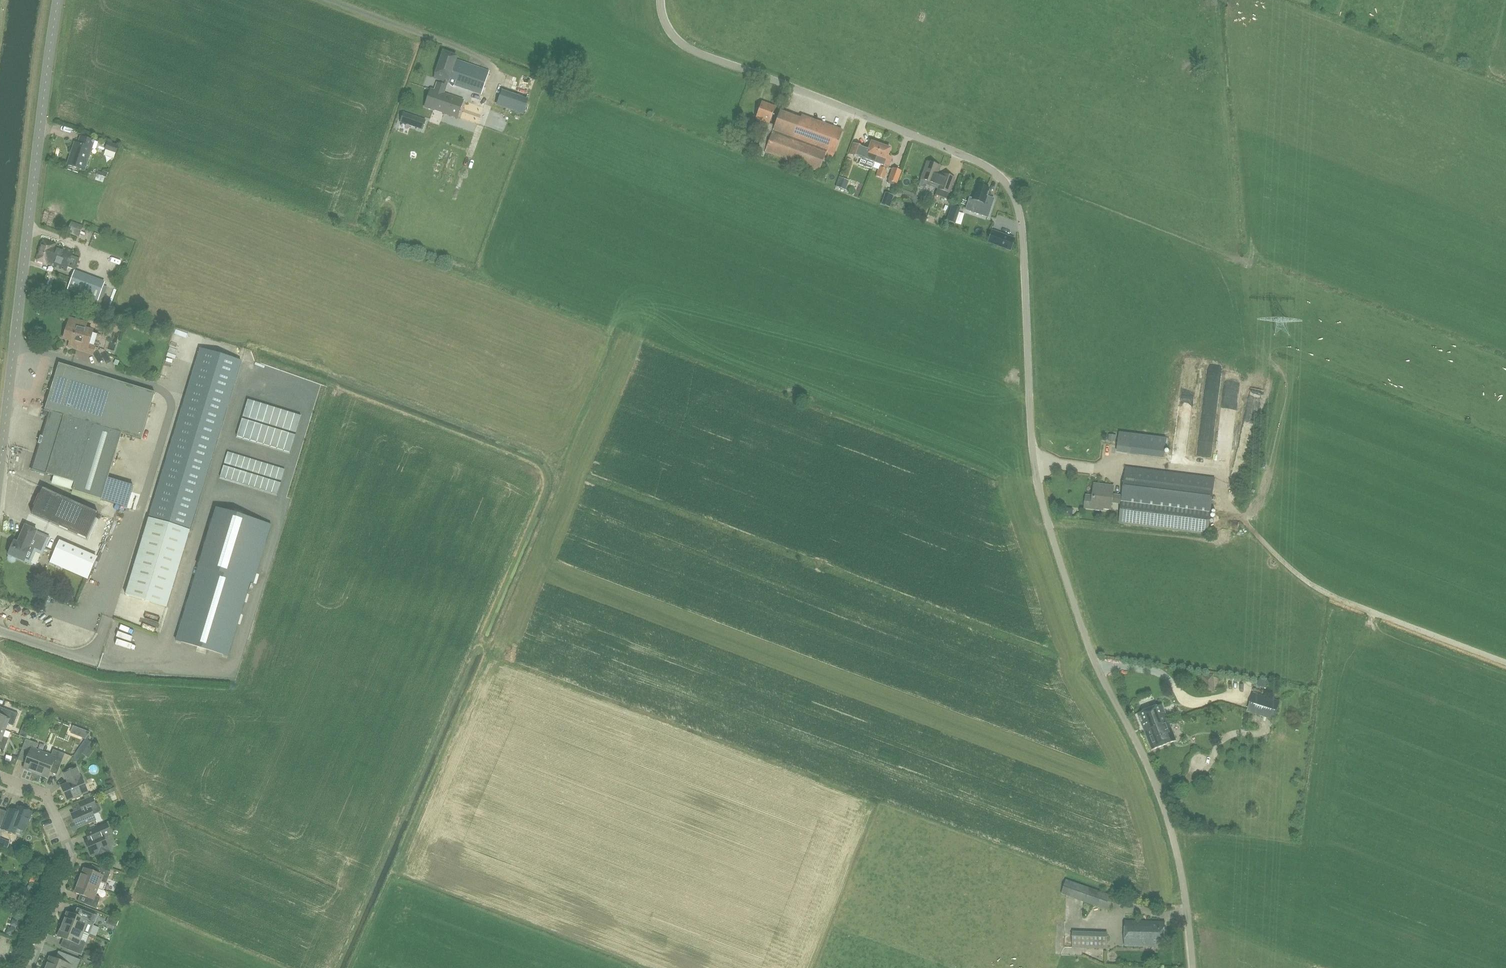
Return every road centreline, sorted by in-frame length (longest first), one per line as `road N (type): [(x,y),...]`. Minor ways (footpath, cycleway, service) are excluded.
road 1 (unclassified): [(1193,967),(1162,797),(1086,639),(1040,493),(1022,232),(1011,191),(983,163),(694,49),(671,32),(660,0)]
road 2 (tertiary): [(0,461),(57,0)]
road 3 (residential): [(31,967),(74,857),(47,796),(0,777)]

